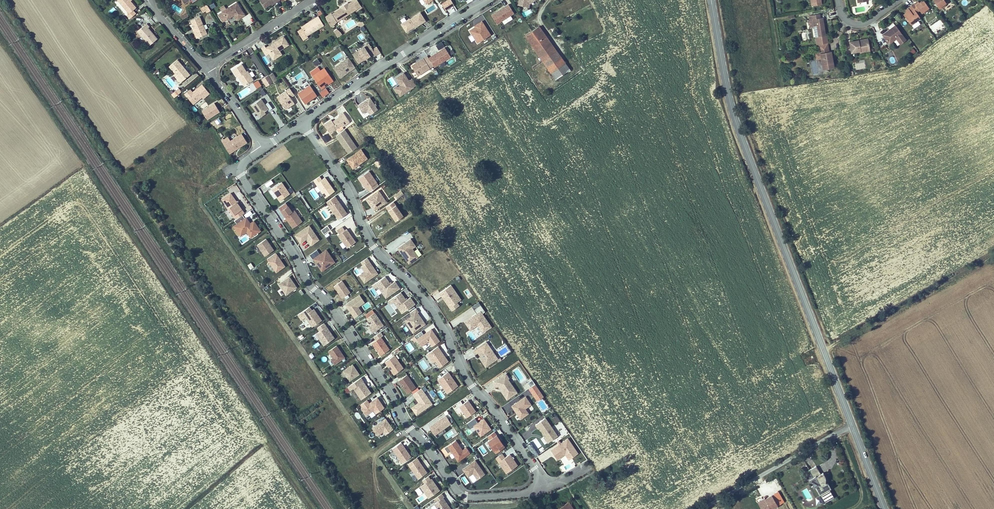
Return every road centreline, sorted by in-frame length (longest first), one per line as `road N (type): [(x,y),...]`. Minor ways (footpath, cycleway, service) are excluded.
road 1 (residential): [(263,149),(240,176),(456,489),(472,498),(547,489)]
road 2 (residential): [(302,123),(348,187),(374,247),(424,298),(469,381),(547,489)]
road 3 (primary): [(712,0),(730,100),(825,354)]
road 4 (residential): [(489,0),(302,123)]
road 5 (unclassified): [(825,354),(993,258)]
road 6 (residential): [(852,426),(702,508)]
road 7 (unclassified): [(203,67),(311,0)]

